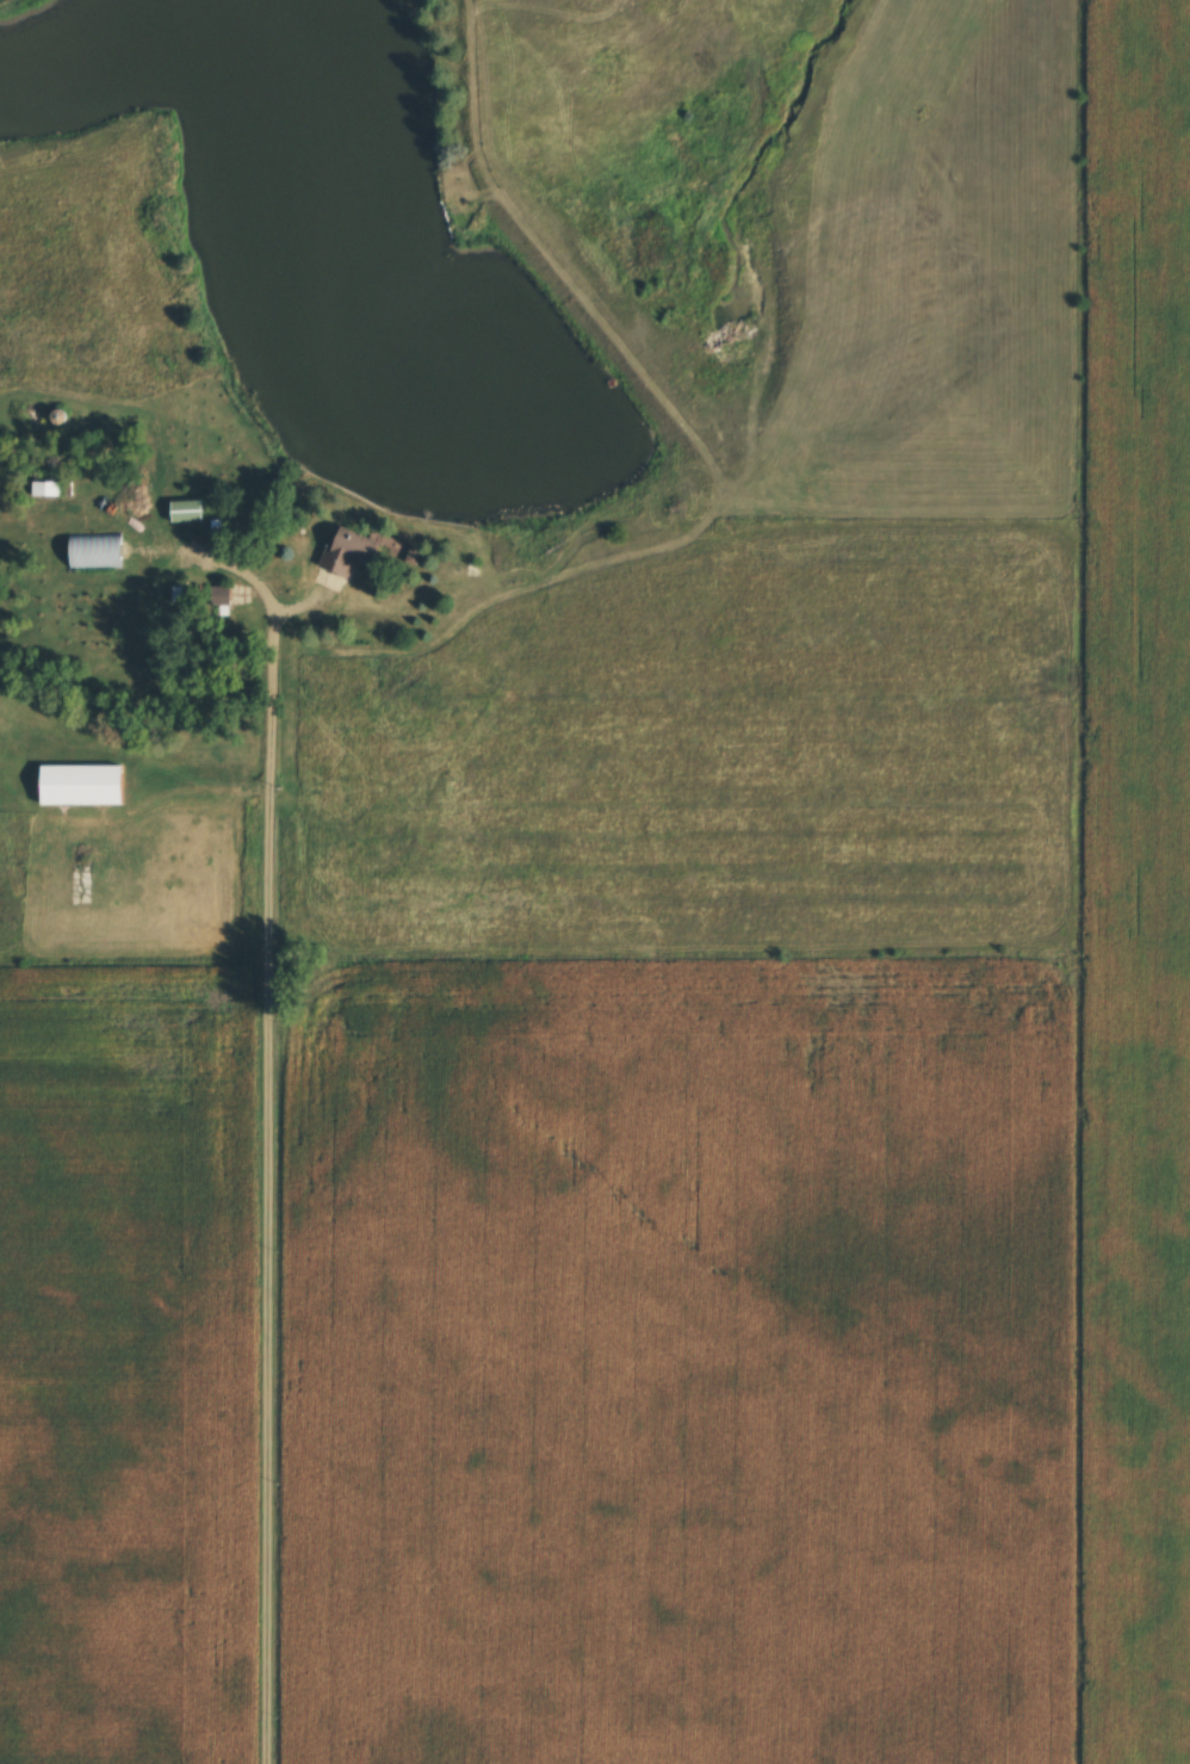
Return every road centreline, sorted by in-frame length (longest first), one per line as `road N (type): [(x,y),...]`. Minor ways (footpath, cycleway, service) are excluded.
road 1 (residential): [(270,1763),(278,681),(285,608),(345,570)]

